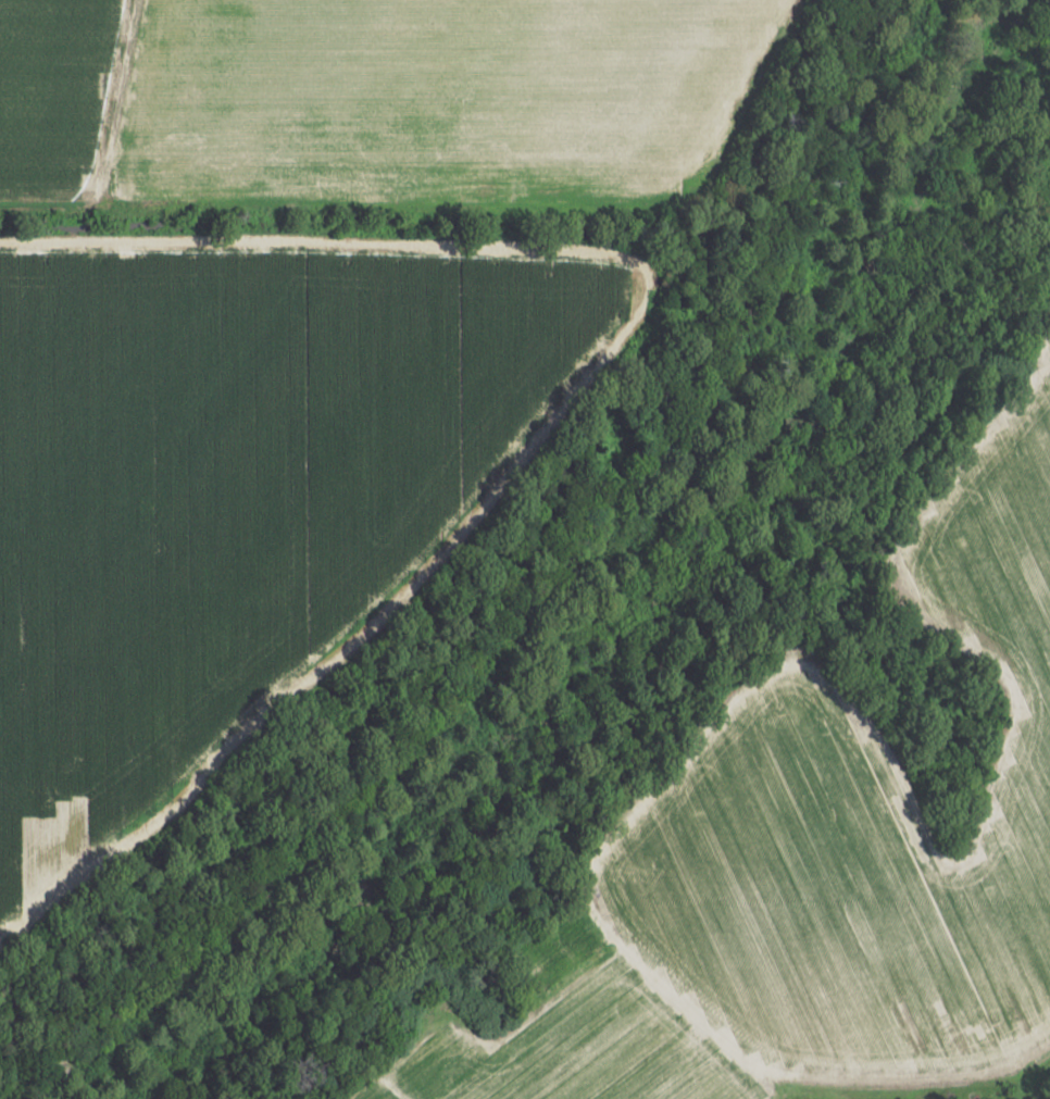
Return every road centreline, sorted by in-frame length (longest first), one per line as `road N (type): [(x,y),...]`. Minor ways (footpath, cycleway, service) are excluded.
road 1 (track): [(152,0),(112,212)]

